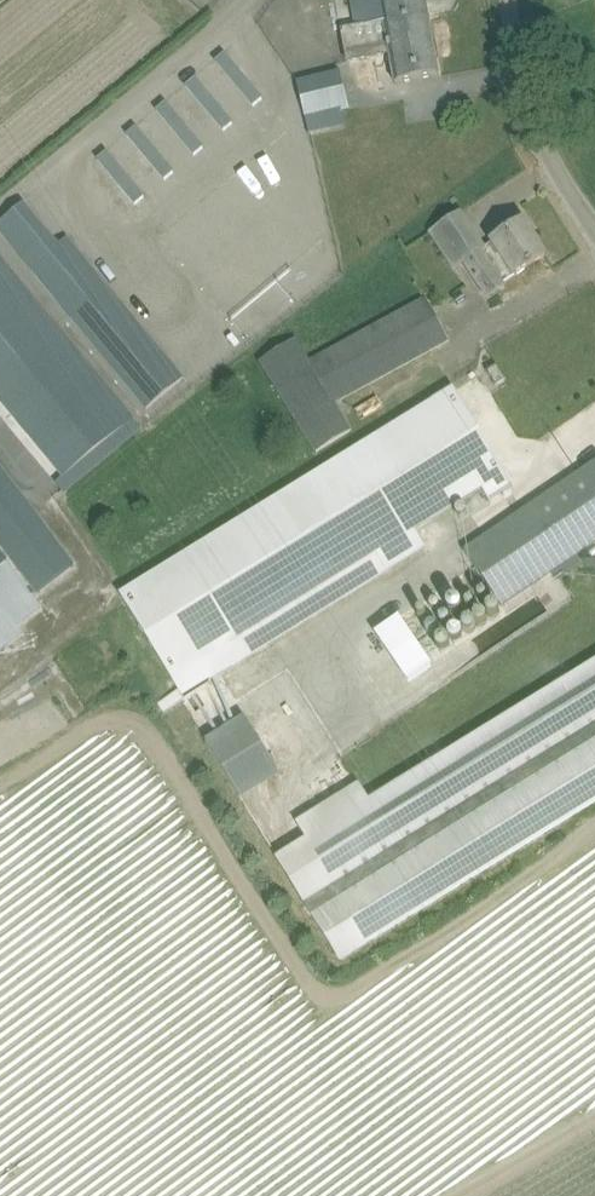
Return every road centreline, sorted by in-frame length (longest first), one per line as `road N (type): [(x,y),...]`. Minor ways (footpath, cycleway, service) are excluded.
road 1 (unclassified): [(594,229),(555,174),(523,88),(511,0)]

